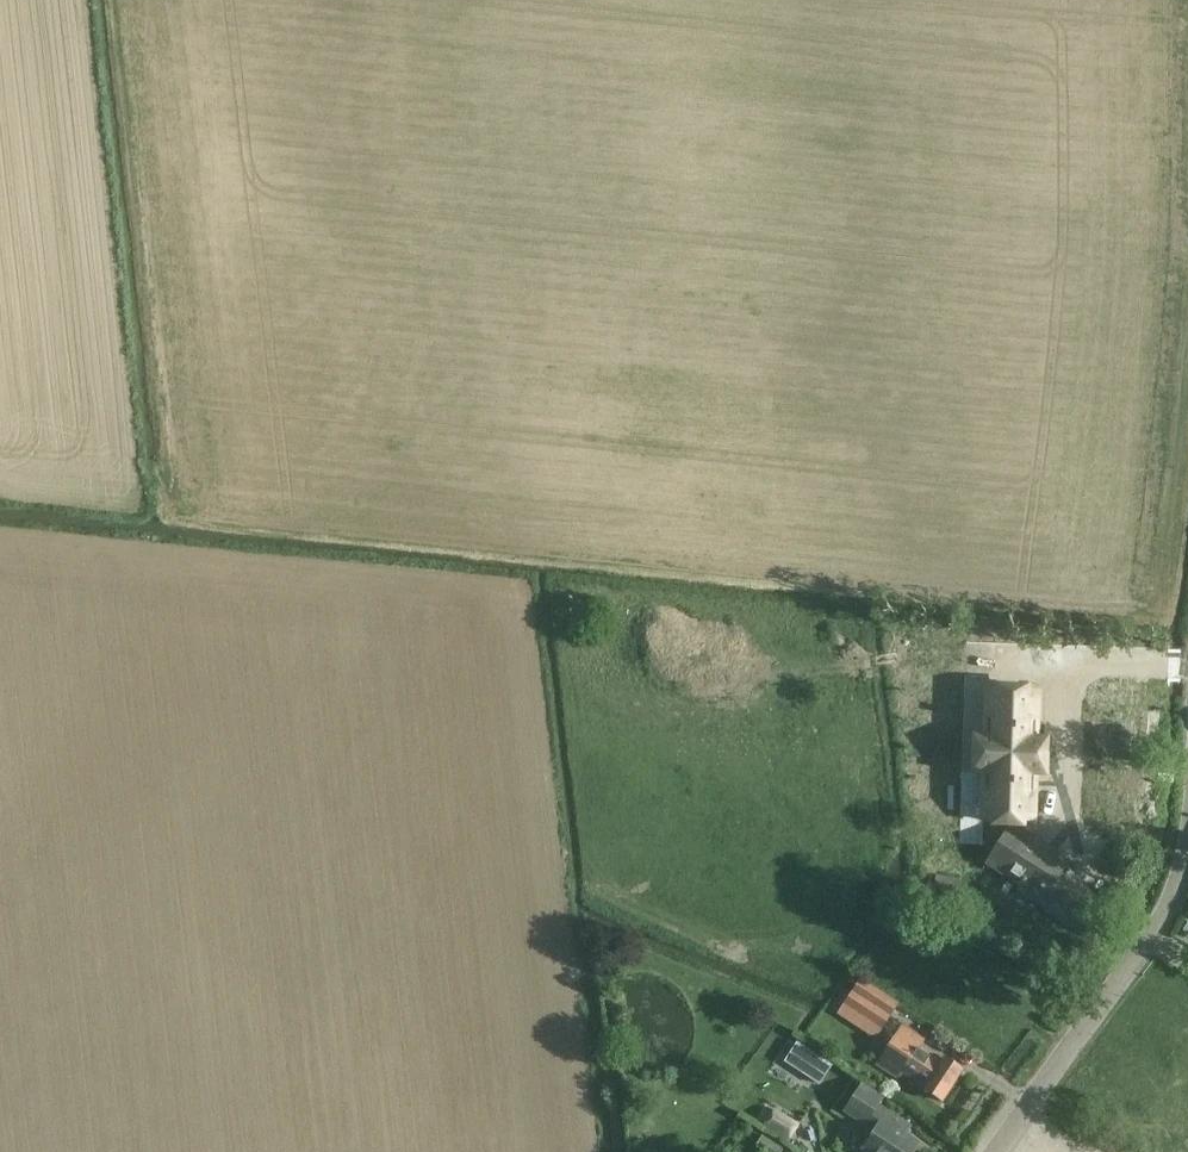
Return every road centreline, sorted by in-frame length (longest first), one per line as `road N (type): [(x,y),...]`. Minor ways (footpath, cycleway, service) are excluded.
road 1 (unclassified): [(994,1151),(1158,931),(1187,842)]

